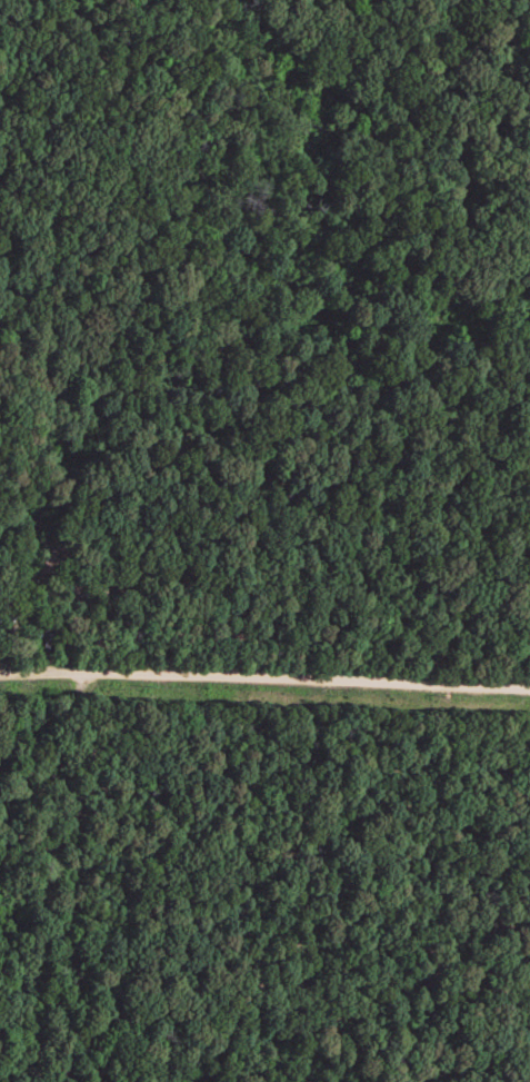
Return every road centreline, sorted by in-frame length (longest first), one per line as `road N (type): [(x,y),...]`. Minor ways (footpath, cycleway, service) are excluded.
road 1 (residential): [(529,688),(0,670)]

